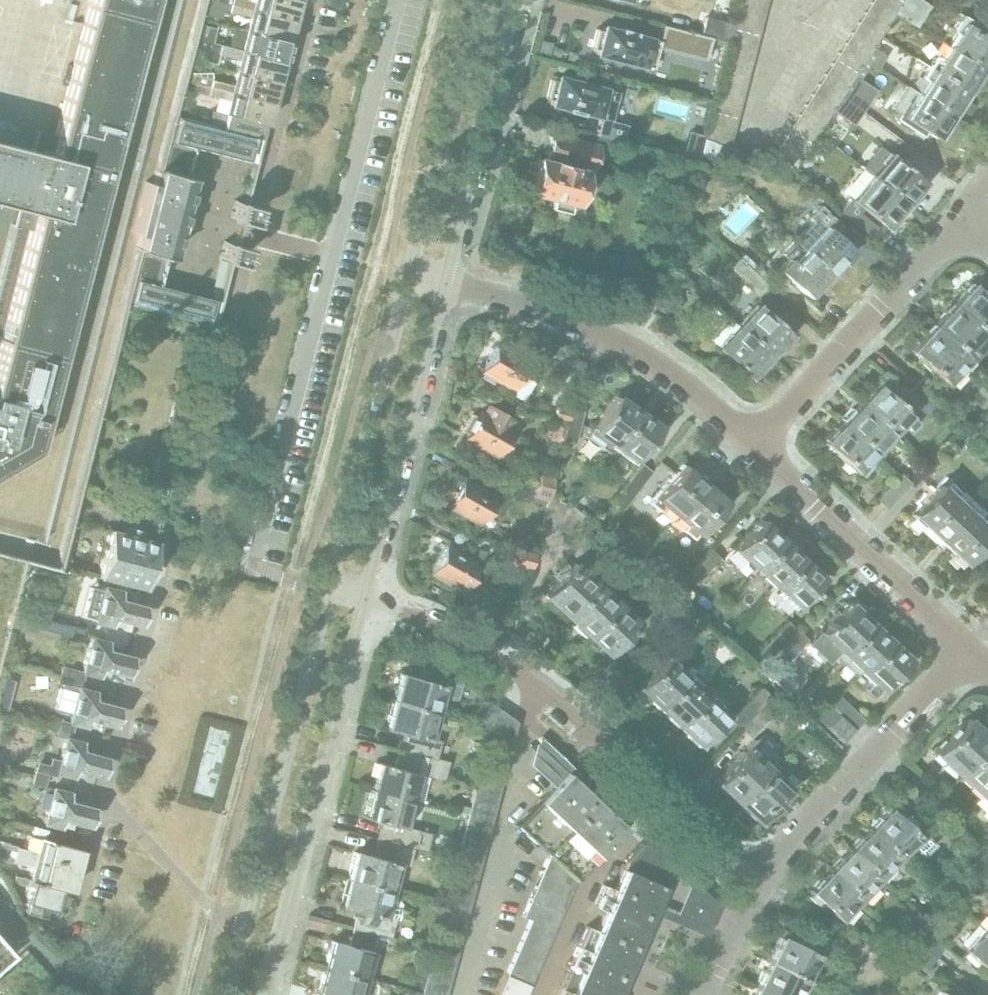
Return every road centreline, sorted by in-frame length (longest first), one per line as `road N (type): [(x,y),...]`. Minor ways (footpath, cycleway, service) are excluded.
road 1 (residential): [(363,598),(497,658),(758,880)]
road 2 (residential): [(324,587),(226,994)]
road 3 (residential): [(262,994),(363,598)]
road 4 (residential): [(755,449),(663,366),(621,342),(446,282)]
road 5 (residential): [(363,598),(446,282)]
road 6 (residential): [(410,272),(324,587)]
road 7 (residential): [(755,449),(963,220)]
road 8 (residential): [(758,880),(968,653)]
road 9 (residential): [(968,653),(755,449)]
road 10 (residential): [(446,282),(520,0)]
road 11 (residential): [(479,0),(410,272)]
road 12 (residential): [(701,994),(758,880)]

